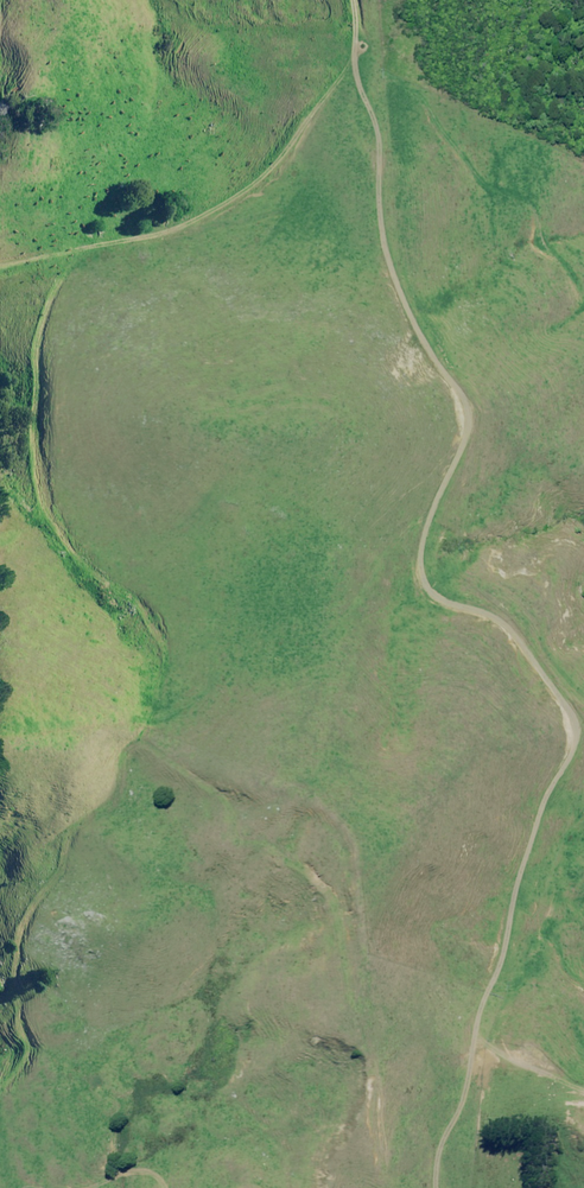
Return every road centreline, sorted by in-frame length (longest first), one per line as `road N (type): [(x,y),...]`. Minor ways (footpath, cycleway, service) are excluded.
road 1 (track): [(437,1187),(443,1137),(468,1085),(517,873),(569,752),(572,710),(514,633),(443,599),(422,580),(422,541),(469,421),(386,253),(377,139),(351,61),(354,0)]
road 2 (track): [(351,61),(268,170),(207,214),(0,268)]
road 3 (track): [(583,1090),(476,1037)]

